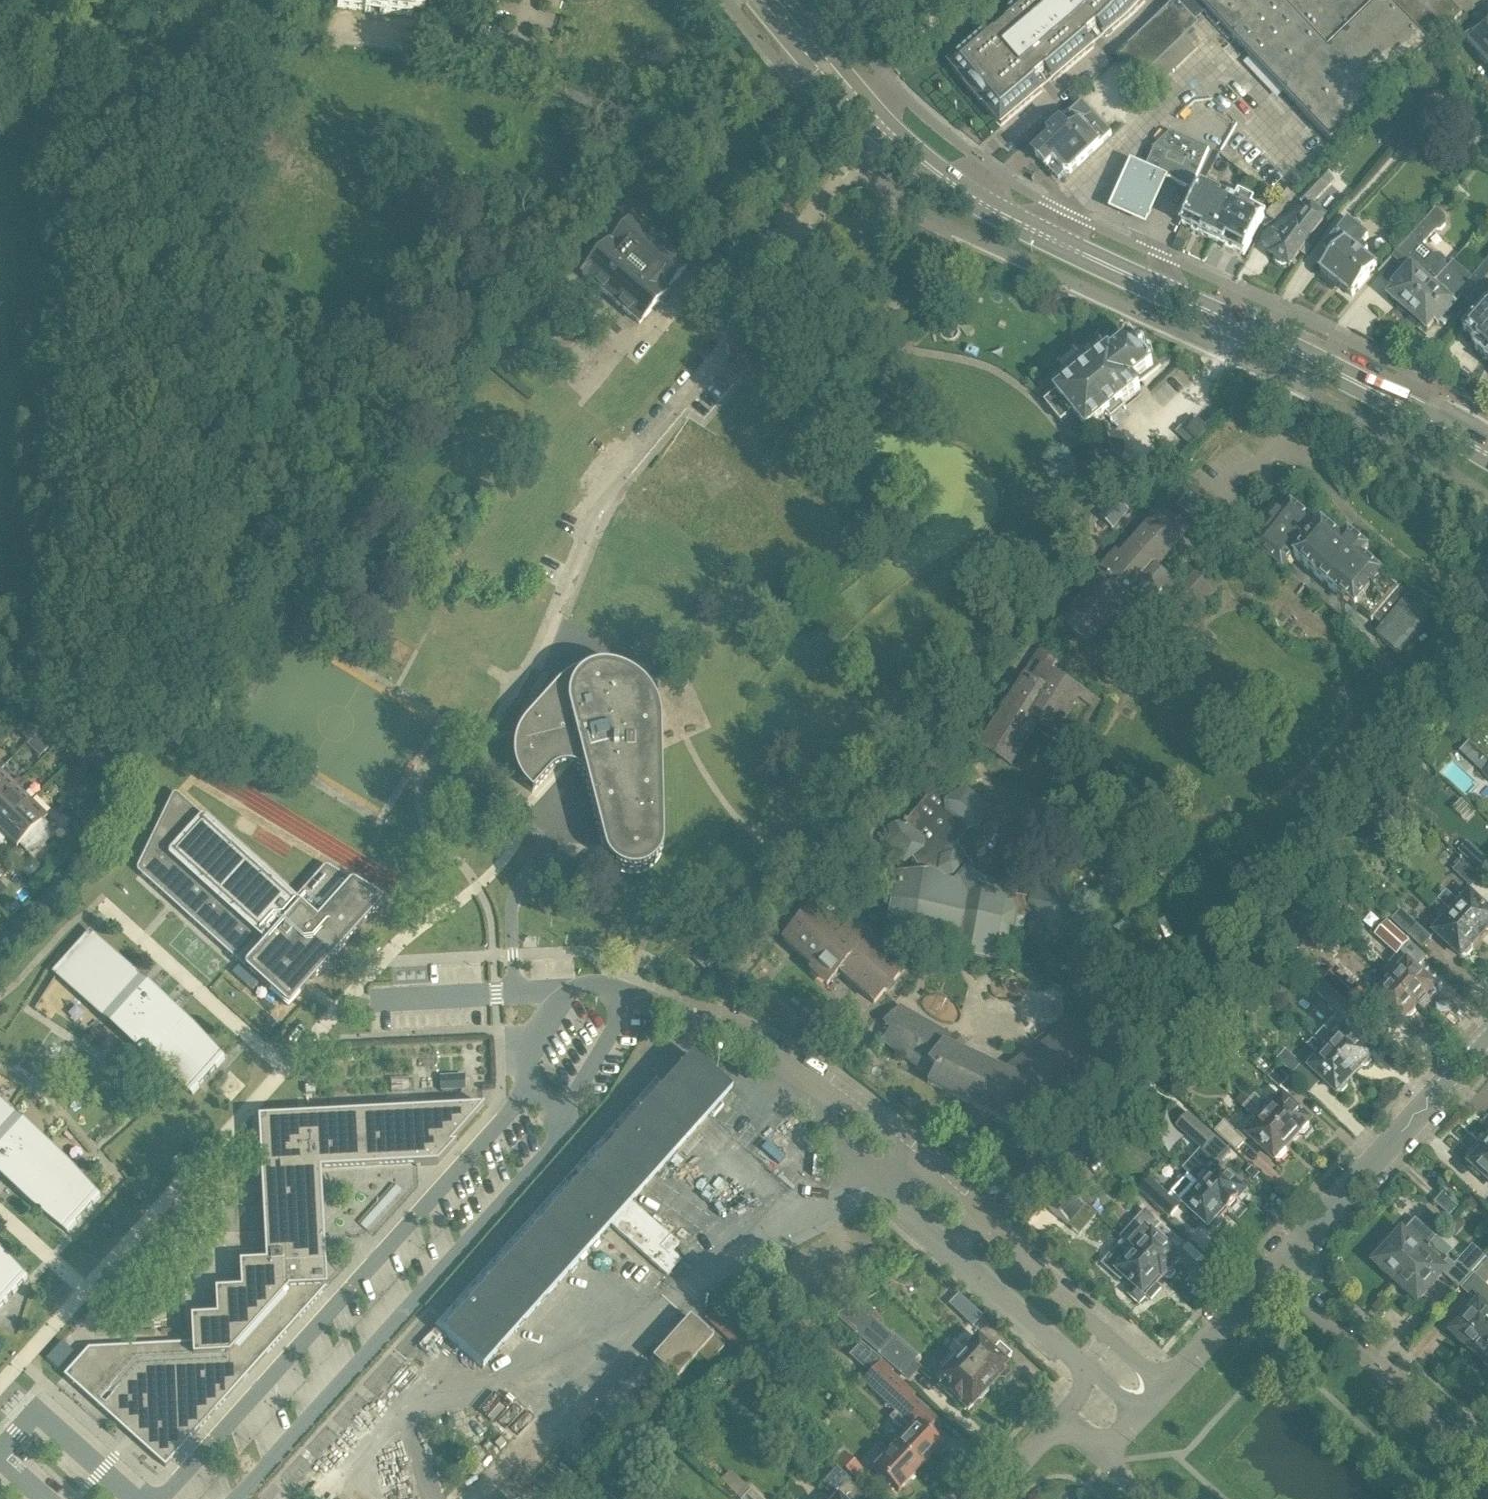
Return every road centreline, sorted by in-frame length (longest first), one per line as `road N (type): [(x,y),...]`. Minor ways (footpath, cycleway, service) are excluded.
road 1 (secondary): [(1487,454),(1408,406),(979,202),(886,132),(769,0)]
road 2 (residential): [(799,1076),(755,1041),(697,1019),(269,1498)]
road 3 (residential): [(1274,1270),(1487,1039)]
road 4 (residential): [(1487,1469),(1274,1270)]
road 5 (residential): [(1166,1386),(983,1222)]
road 6 (residential): [(954,1256),(1080,1367)]
road 7 (residential): [(1166,1386),(1274,1270)]
road 8 (residential): [(799,1076),(882,1193)]
road 9 (residential): [(912,1158),(825,1087),(799,1076)]

